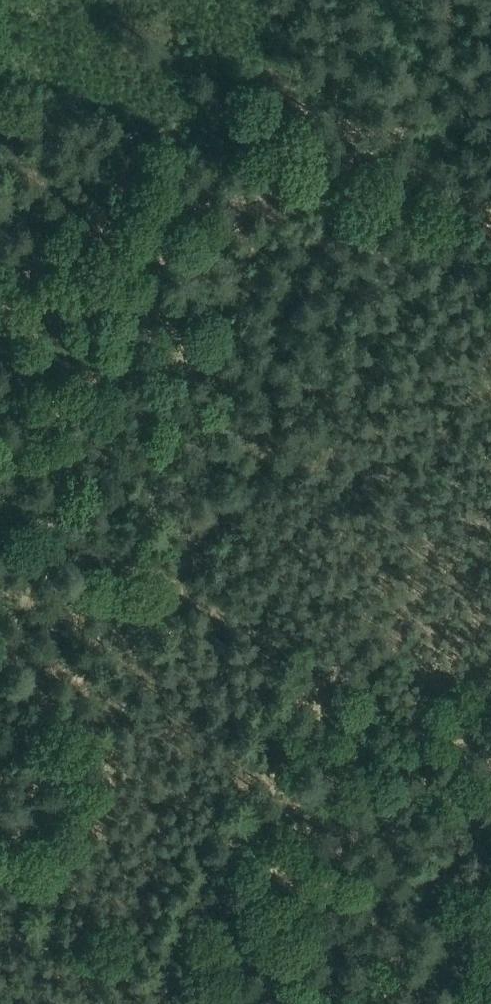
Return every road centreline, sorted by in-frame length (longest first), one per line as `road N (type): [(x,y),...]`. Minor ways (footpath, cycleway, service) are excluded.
road 1 (track): [(0,489),(92,553),(490,751)]

